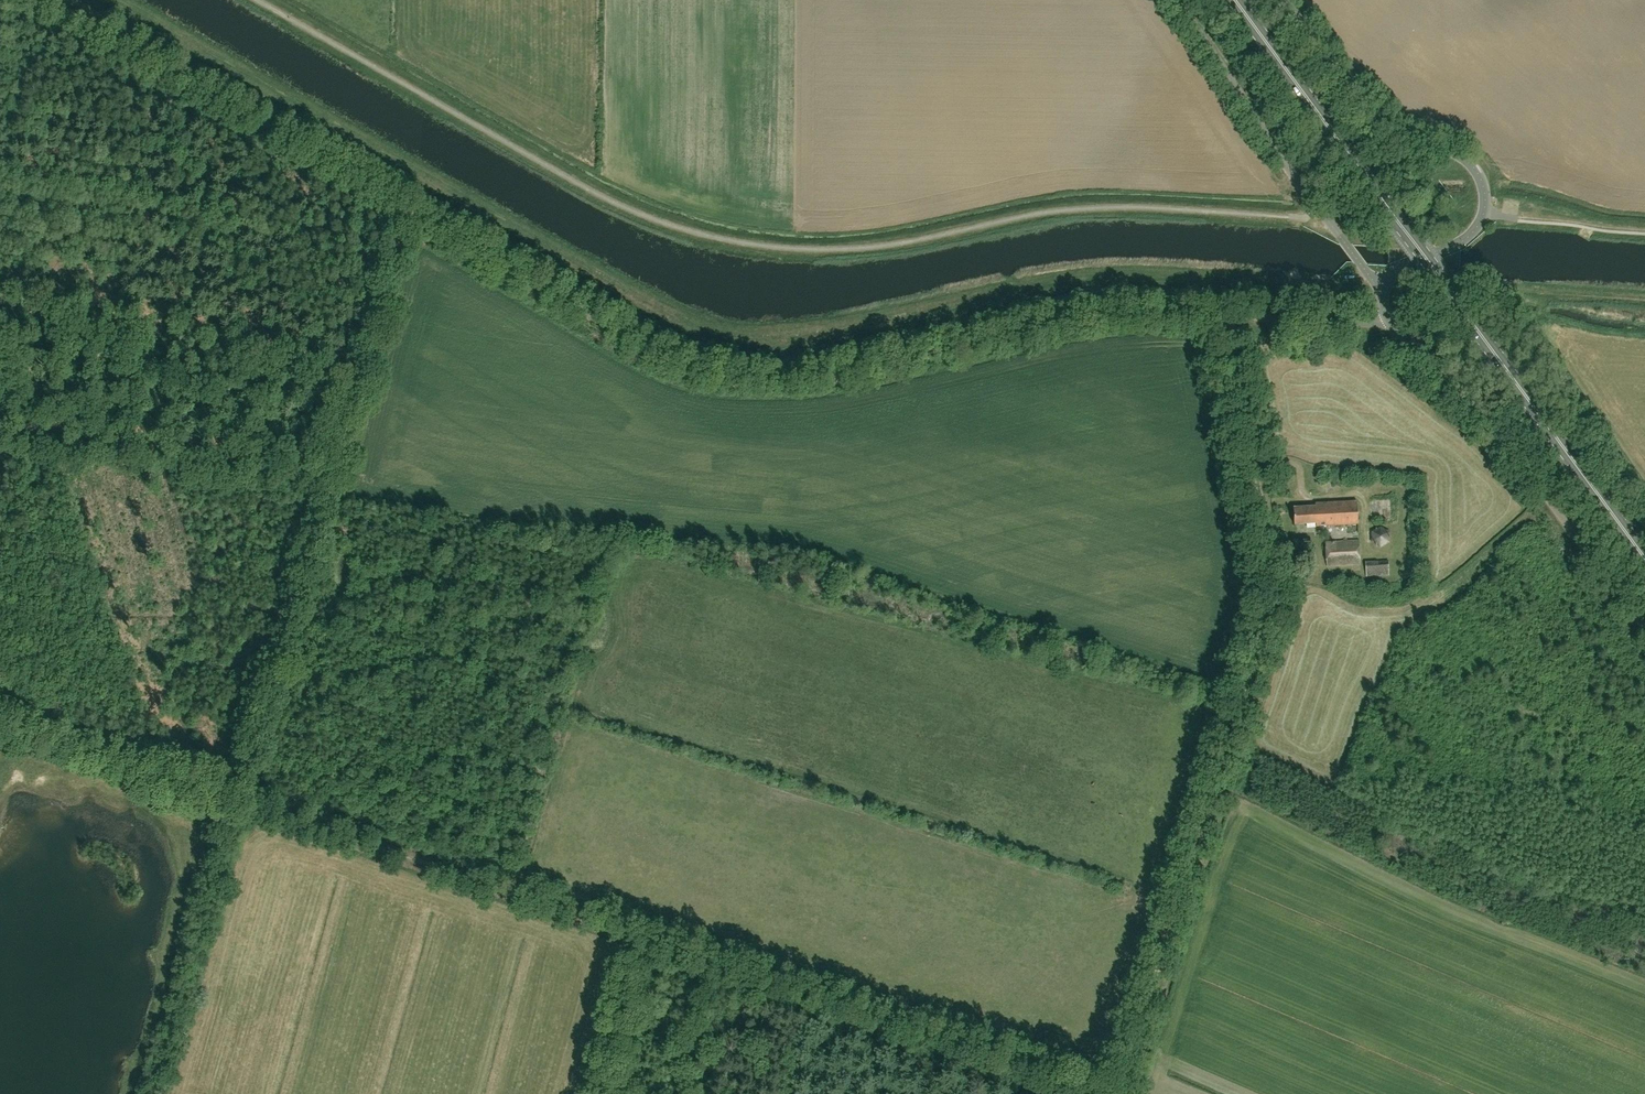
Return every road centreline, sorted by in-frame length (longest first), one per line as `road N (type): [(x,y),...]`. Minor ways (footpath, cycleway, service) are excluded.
road 1 (unclassified): [(1386,322),(1097,314),(828,372),(716,370),(649,344),(46,0)]
road 2 (primary): [(1644,556),(1236,0)]
road 3 (track): [(1123,1093),(1271,608),(1259,483)]
road 4 (unclassified): [(1384,287),(1401,268),(1476,229),(1486,206),(1483,179),(1464,157),(1379,115),(1284,0)]
road 5 (unclassified): [(1644,621),(1453,377),(1386,322)]
road 6 (track): [(354,394),(282,460),(0,421)]
road 7 (unclassified): [(1384,287),(1179,0)]
road 8 (track): [(1255,456),(1224,315)]

